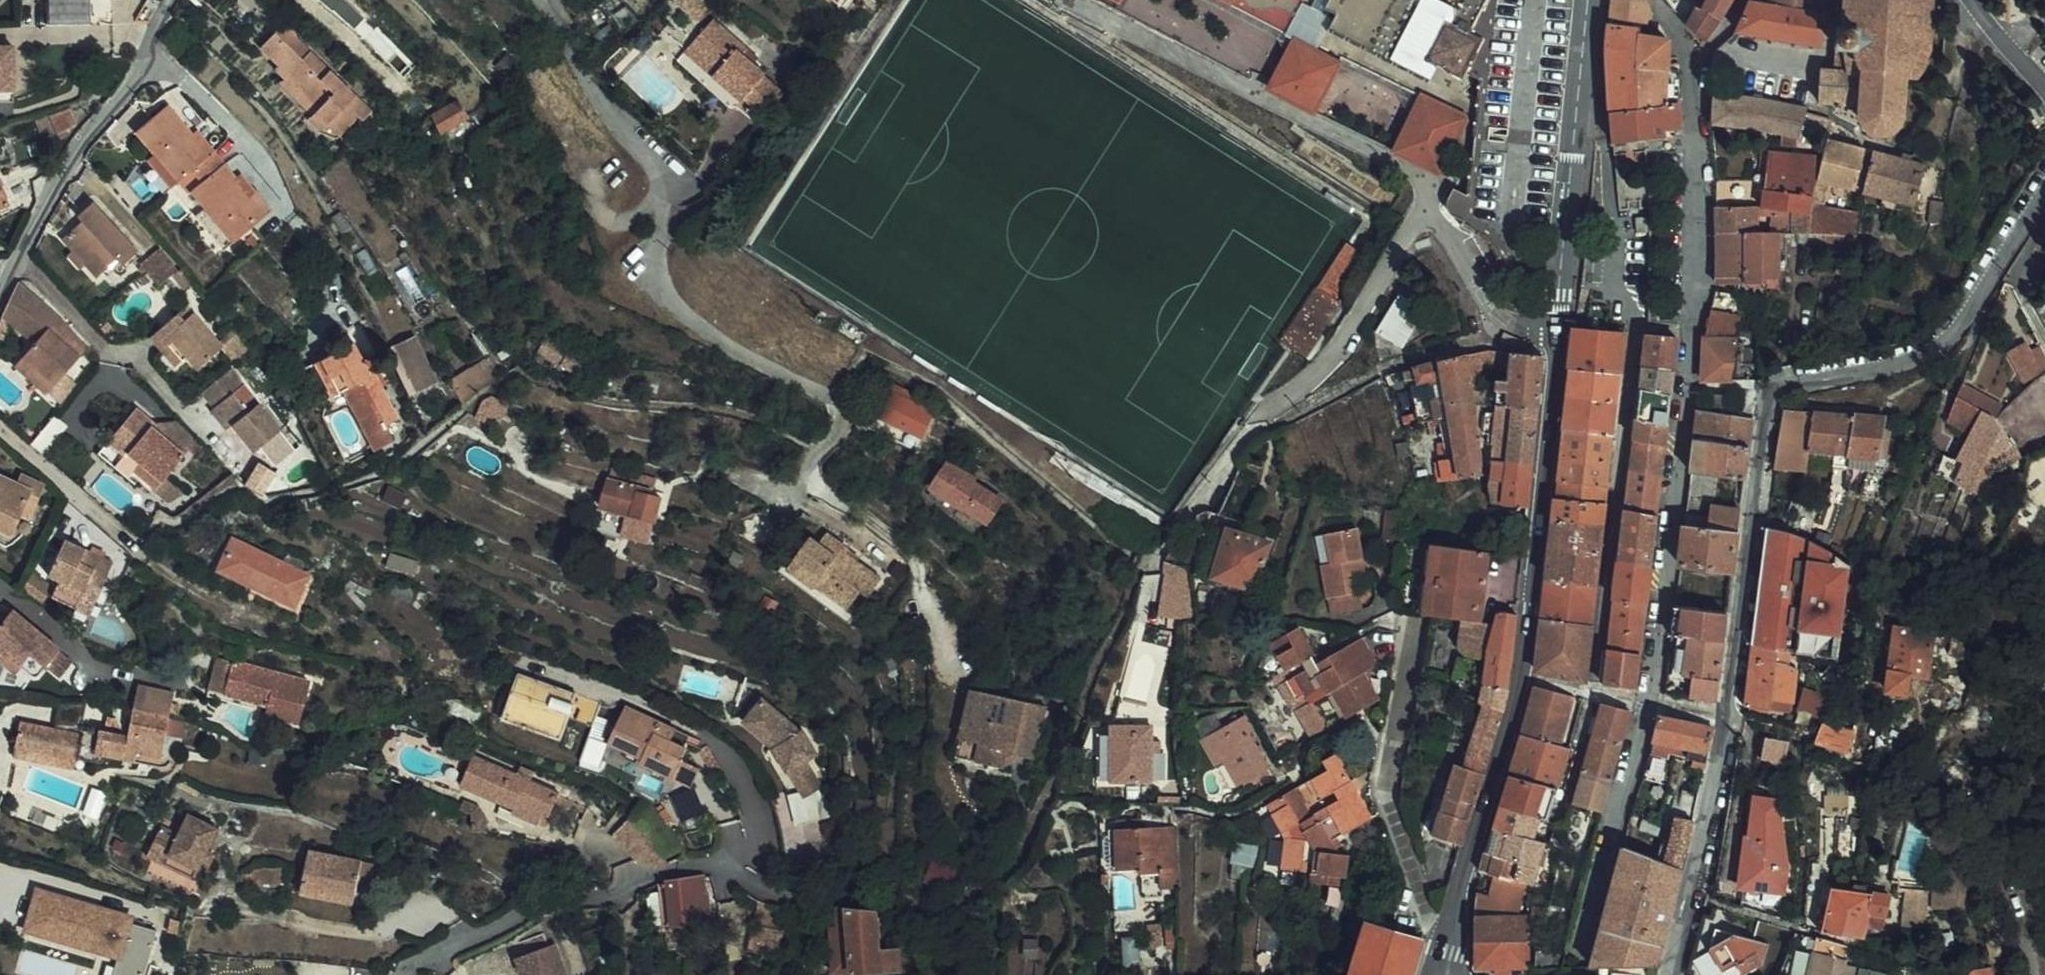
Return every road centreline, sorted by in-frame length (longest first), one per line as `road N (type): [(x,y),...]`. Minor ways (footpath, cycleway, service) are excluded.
road 1 (tertiary): [(1437,972),(1525,678),(1590,0)]
road 2 (residential): [(1671,974),(1725,718),(1771,394),(1890,368),(1939,348),(1990,290),(2044,199)]
road 3 (residential): [(816,897),(760,889),(712,864),(540,907),(406,974)]
road 4 (residential): [(0,303),(71,162),(138,74),(171,0)]

